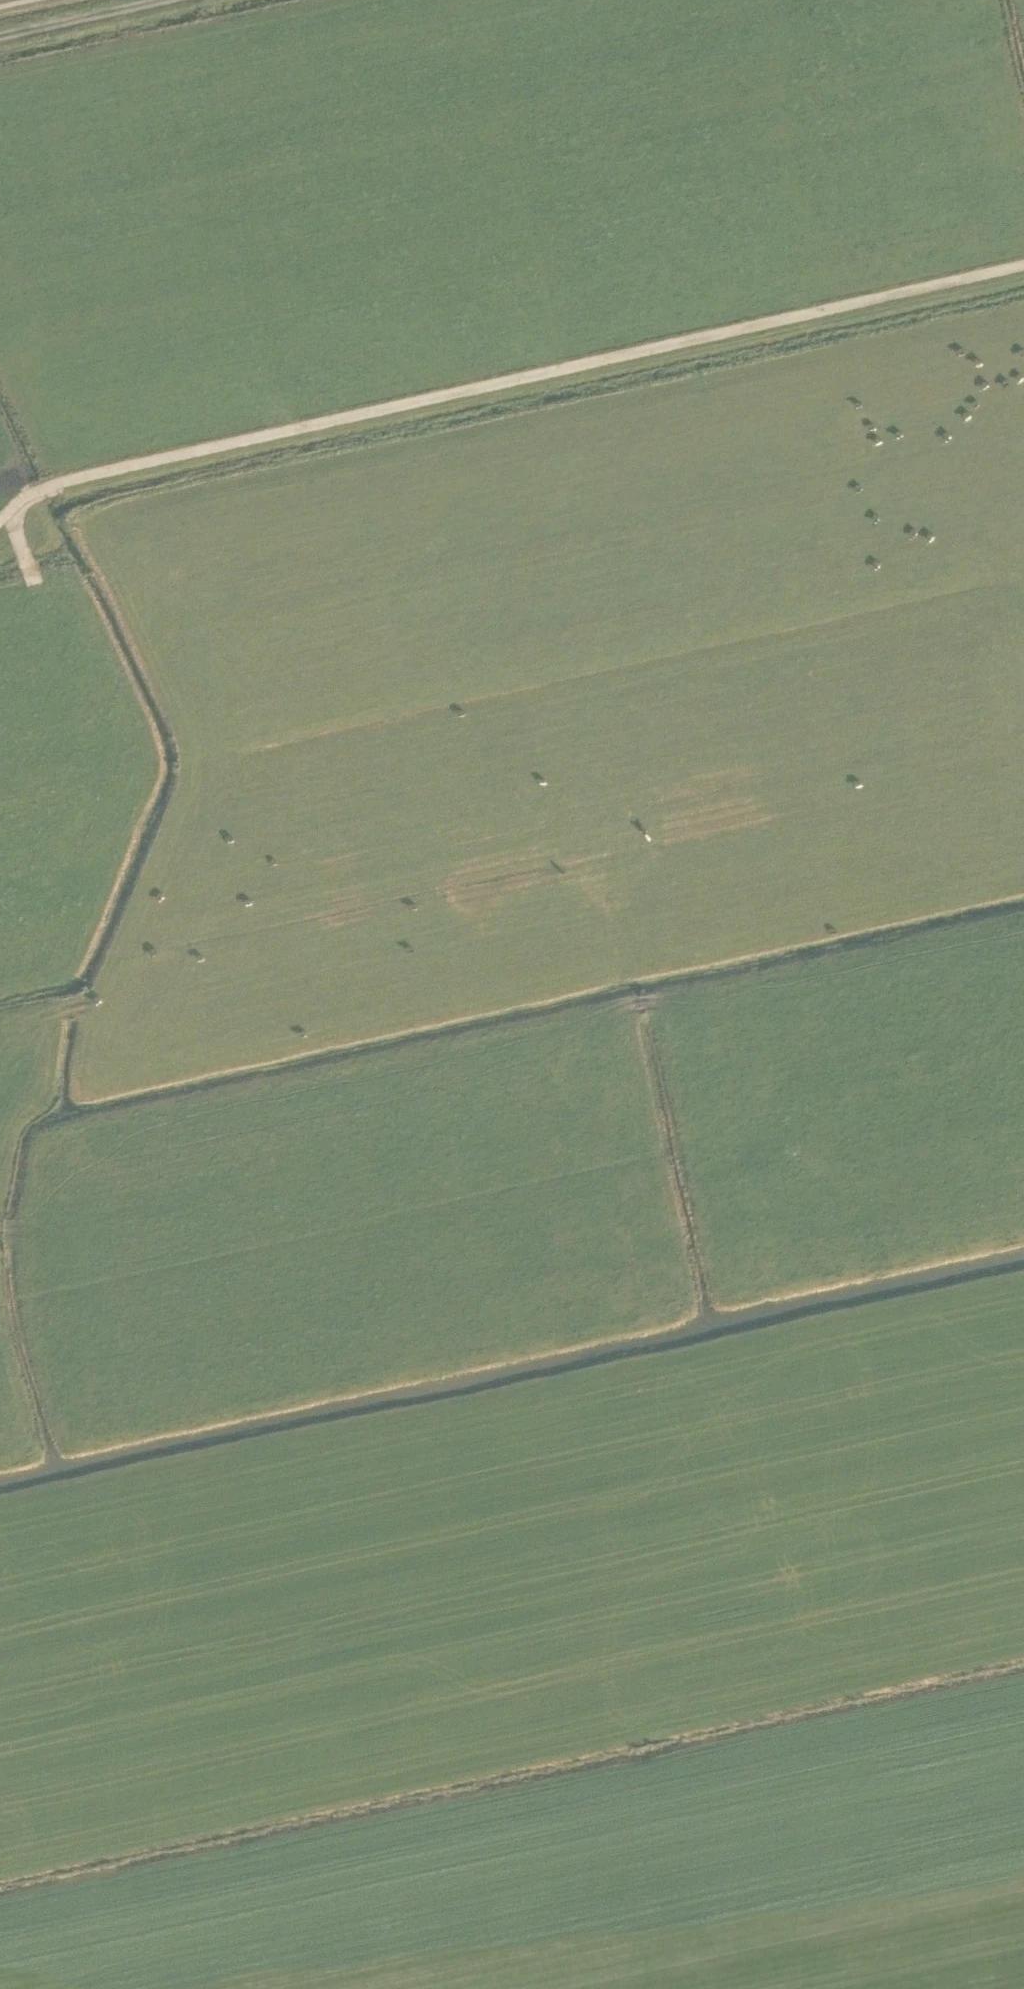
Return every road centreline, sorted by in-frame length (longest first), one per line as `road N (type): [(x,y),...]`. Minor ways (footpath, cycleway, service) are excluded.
road 1 (track): [(0,35),(157,0)]

